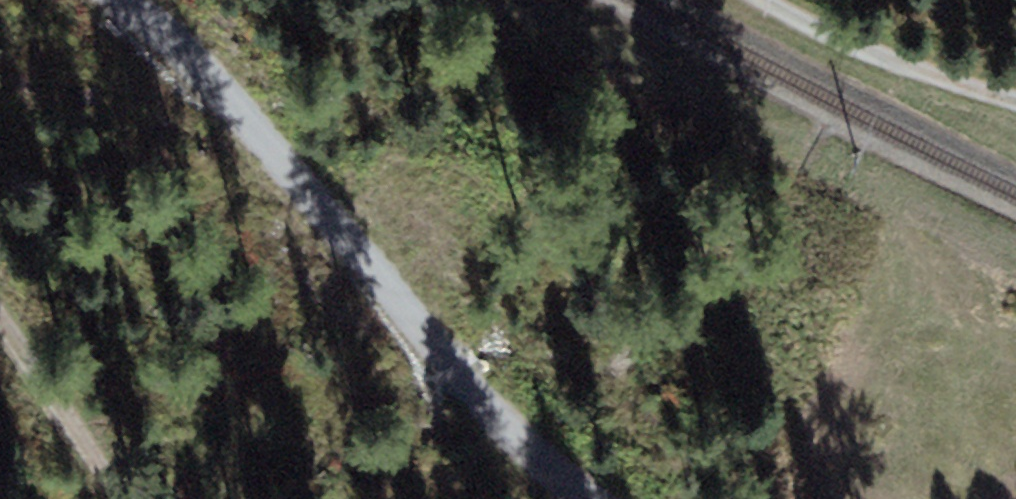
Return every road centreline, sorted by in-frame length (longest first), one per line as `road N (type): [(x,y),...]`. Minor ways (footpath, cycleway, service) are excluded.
road 1 (track): [(128,0),(174,41),(488,405),(596,498)]
road 2 (track): [(769,0),(823,30),(1015,101)]
road 3 (track): [(0,319),(119,498)]

